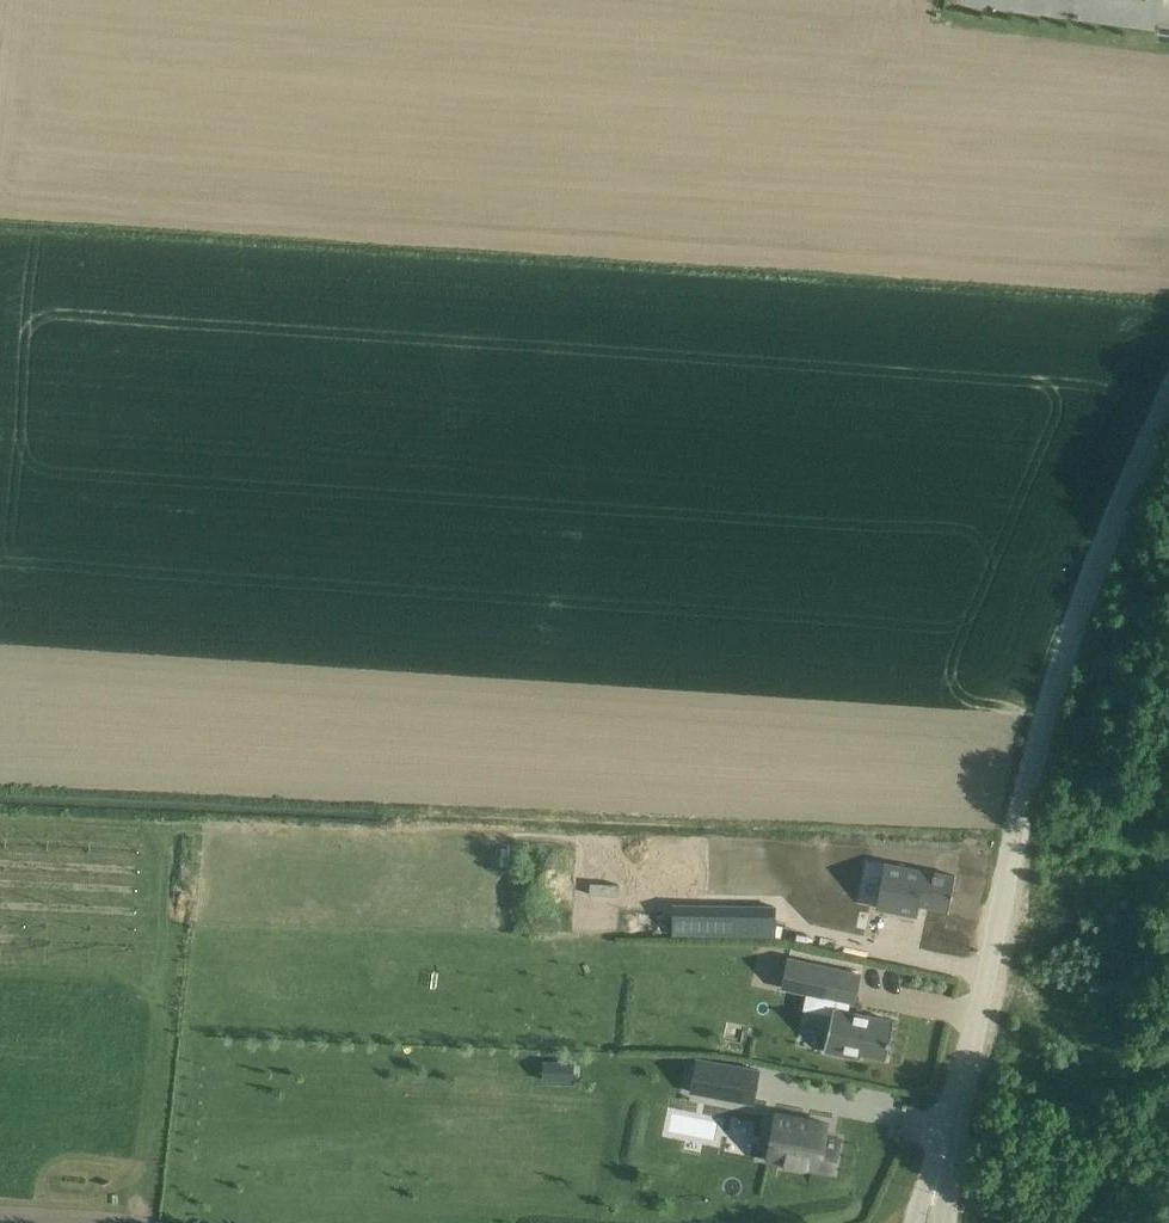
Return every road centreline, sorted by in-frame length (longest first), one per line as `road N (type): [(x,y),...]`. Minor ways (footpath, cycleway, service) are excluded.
road 1 (unclassified): [(946,1167),(1092,563),(1168,401)]

